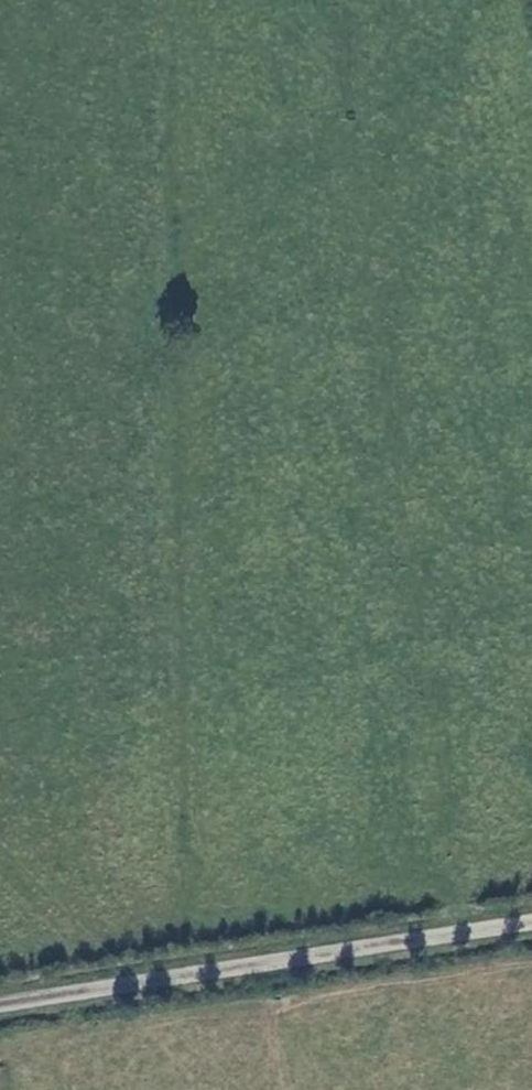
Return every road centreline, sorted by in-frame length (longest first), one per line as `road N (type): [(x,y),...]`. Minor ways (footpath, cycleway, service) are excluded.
road 1 (unclassified): [(531,926),(0,1011)]

